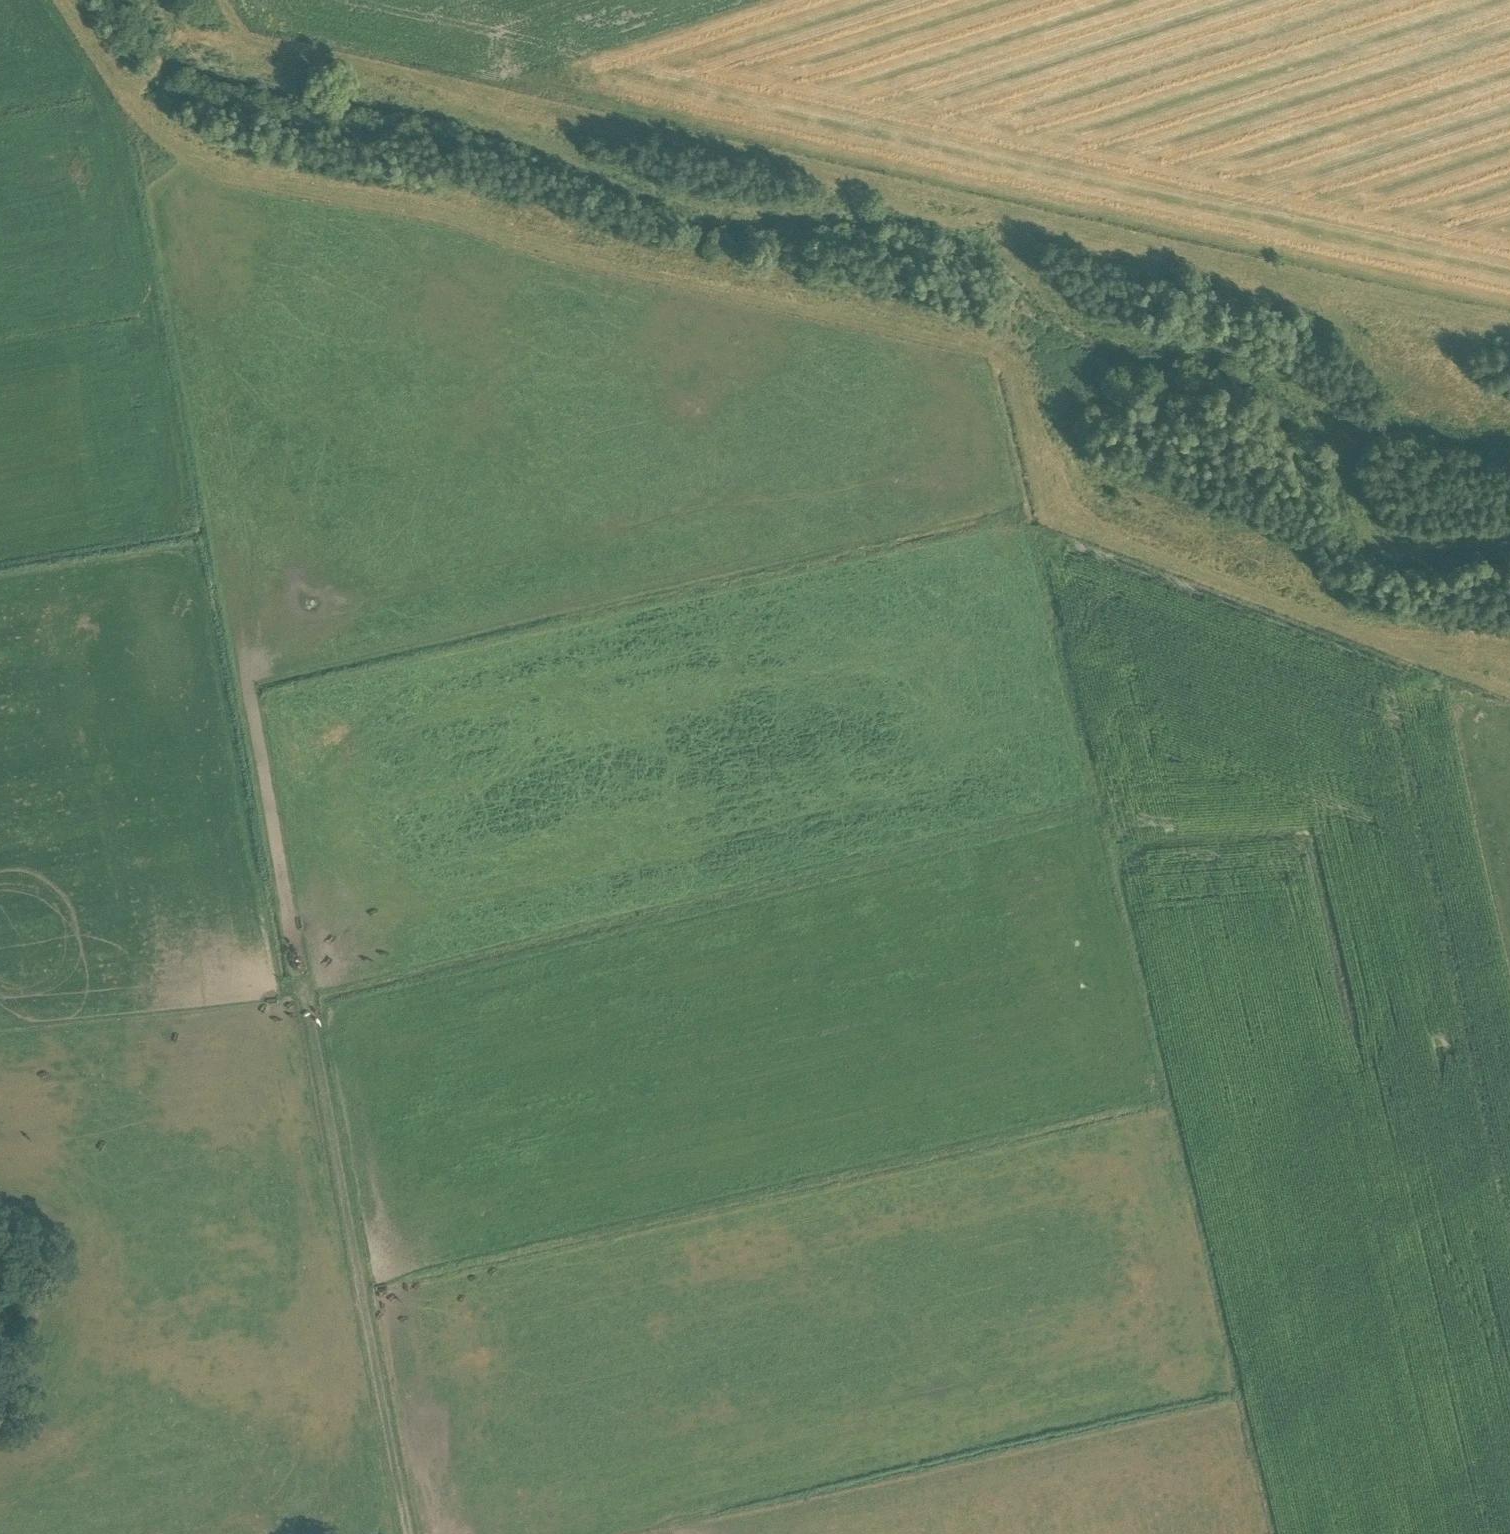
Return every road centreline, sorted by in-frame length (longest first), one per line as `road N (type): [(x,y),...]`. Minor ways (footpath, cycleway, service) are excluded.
road 1 (track): [(403,1533),(245,694)]

